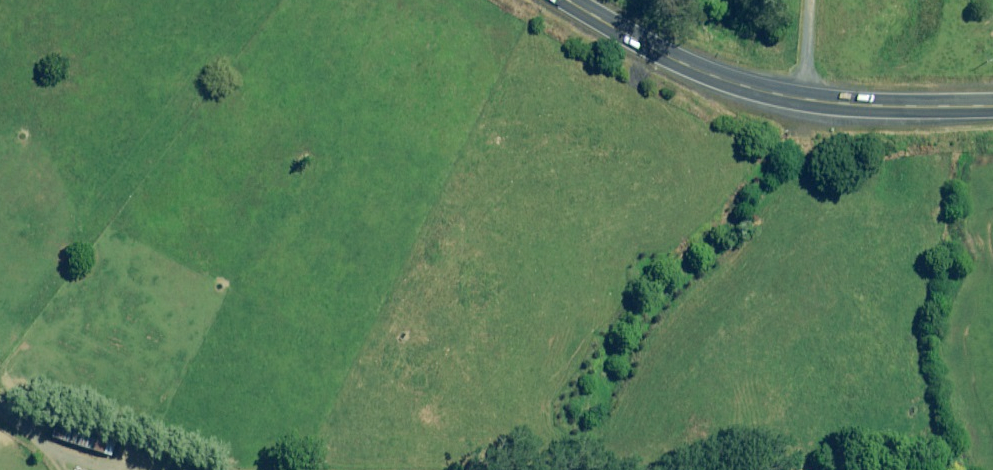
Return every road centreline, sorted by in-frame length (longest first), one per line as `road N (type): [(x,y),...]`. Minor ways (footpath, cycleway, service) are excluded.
road 1 (track): [(823,469),(645,453),(162,464)]
road 2 (primary): [(578,0),(729,80),(875,106),(992,103)]
road 3 (track): [(0,388),(162,464)]

